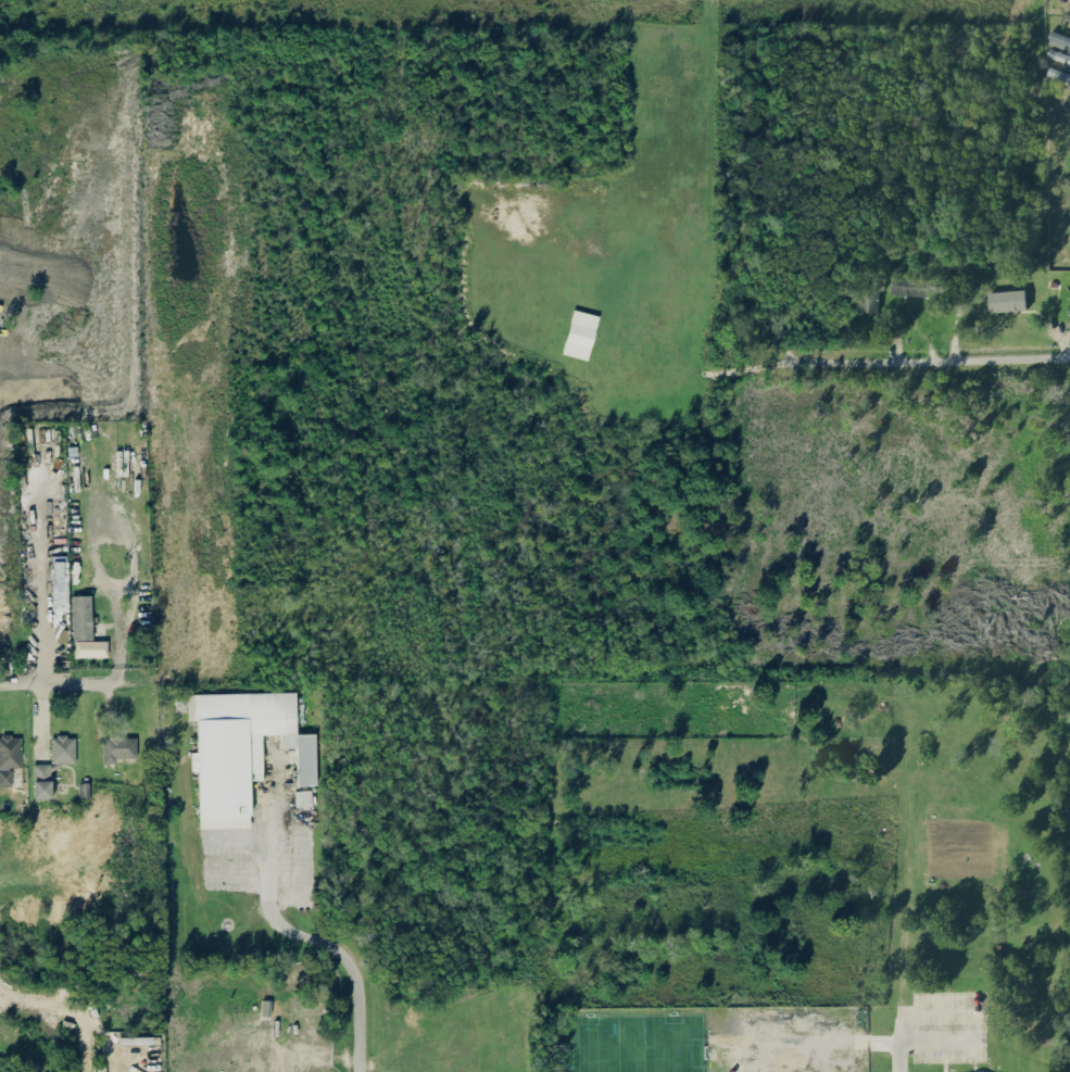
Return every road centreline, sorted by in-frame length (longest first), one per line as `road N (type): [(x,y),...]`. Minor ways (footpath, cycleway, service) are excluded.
road 1 (residential): [(363,1071),(364,957),(300,930),(288,907),(285,798)]
road 2 (residential): [(0,685),(287,686)]
road 3 (residential): [(803,362),(1069,355)]

